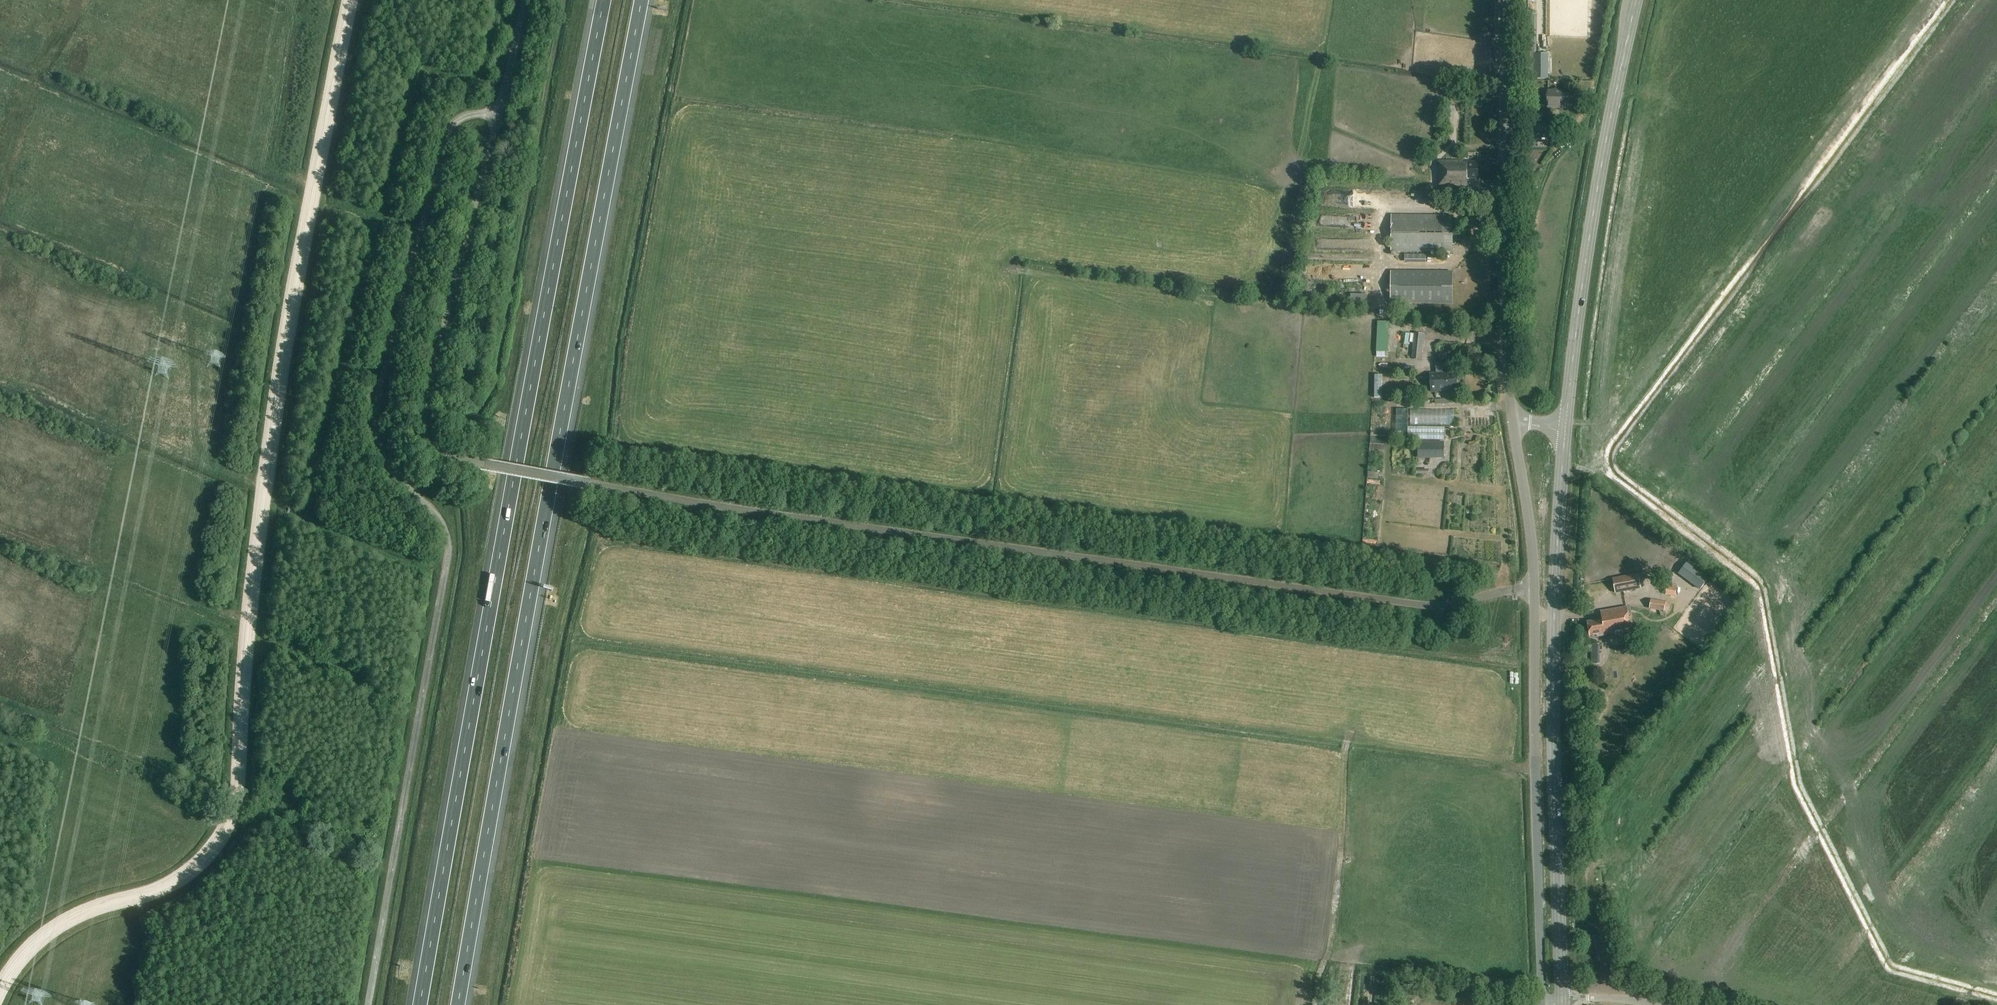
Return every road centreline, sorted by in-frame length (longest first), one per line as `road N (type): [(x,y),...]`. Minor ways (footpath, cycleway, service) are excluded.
road 1 (unclassified): [(1340,594),(589,485),(436,450),(423,426),(425,404),(498,117)]
road 2 (motorway): [(458,1004),(642,0)]
road 3 (motorway): [(604,0),(421,1004)]
road 4 (unclassified): [(498,117),(461,118),(443,145),(377,398),(384,456),(439,518),(448,550),(369,1004)]
road 5 (secondary): [(1562,999),(1553,622),(1566,424)]
road 6 (secondary): [(1566,424),(1590,230),(1638,0)]
road 7 (unclassified): [(1513,424),(1504,0)]
road 8 (unclassified): [(1541,1000),(1535,589)]
road 9 (unclassified): [(1535,589),(1513,424)]
road 10 (unclassified): [(1535,589),(1458,604),(1373,599)]

